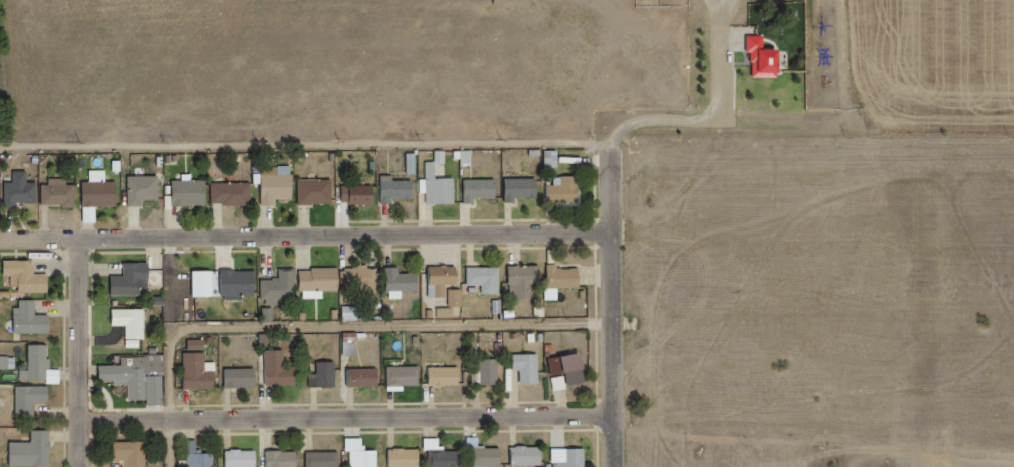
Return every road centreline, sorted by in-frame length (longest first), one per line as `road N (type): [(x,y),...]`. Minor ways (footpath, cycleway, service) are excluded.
road 1 (residential): [(0,242),(617,232)]
road 2 (residential): [(619,422),(85,419)]
road 3 (residential): [(620,466),(619,146),(639,123),(686,124)]
road 4 (residential): [(85,466),(85,241)]
road 5 (residential): [(850,127),(686,124)]

